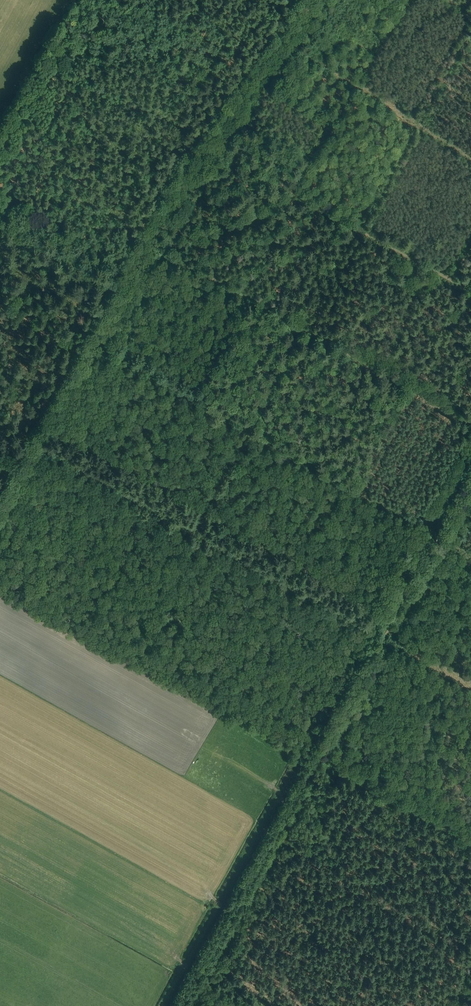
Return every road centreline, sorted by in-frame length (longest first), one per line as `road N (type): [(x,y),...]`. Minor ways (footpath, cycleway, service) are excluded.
road 1 (track): [(0,512),(167,215),(314,0)]
road 2 (track): [(470,480),(318,758)]
road 3 (track): [(211,145),(470,293)]
road 4 (track): [(318,758),(182,1005)]
road 5 (track): [(295,768),(161,1005)]
road 6 (track): [(470,158),(285,42)]

